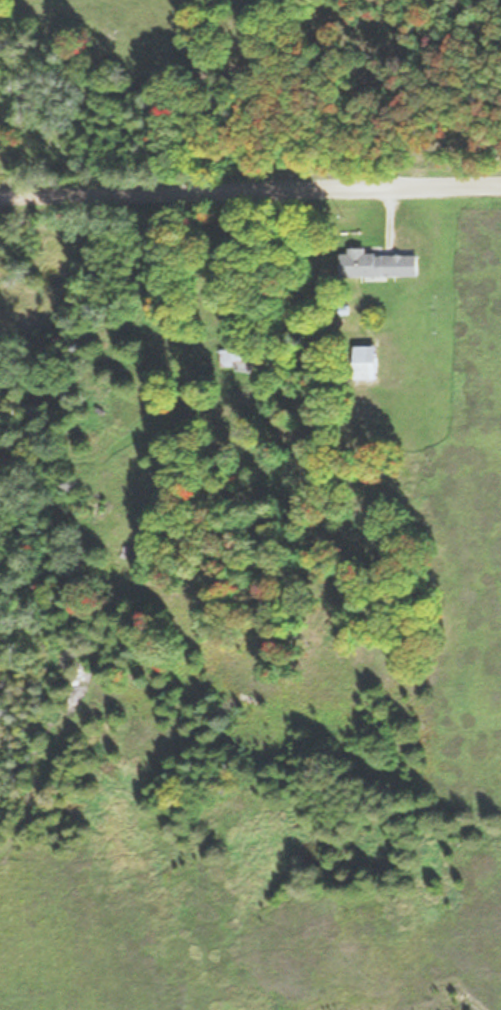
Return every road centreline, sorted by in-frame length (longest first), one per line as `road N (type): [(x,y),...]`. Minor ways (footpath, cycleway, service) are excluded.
road 1 (residential): [(0,196),(500,185)]

